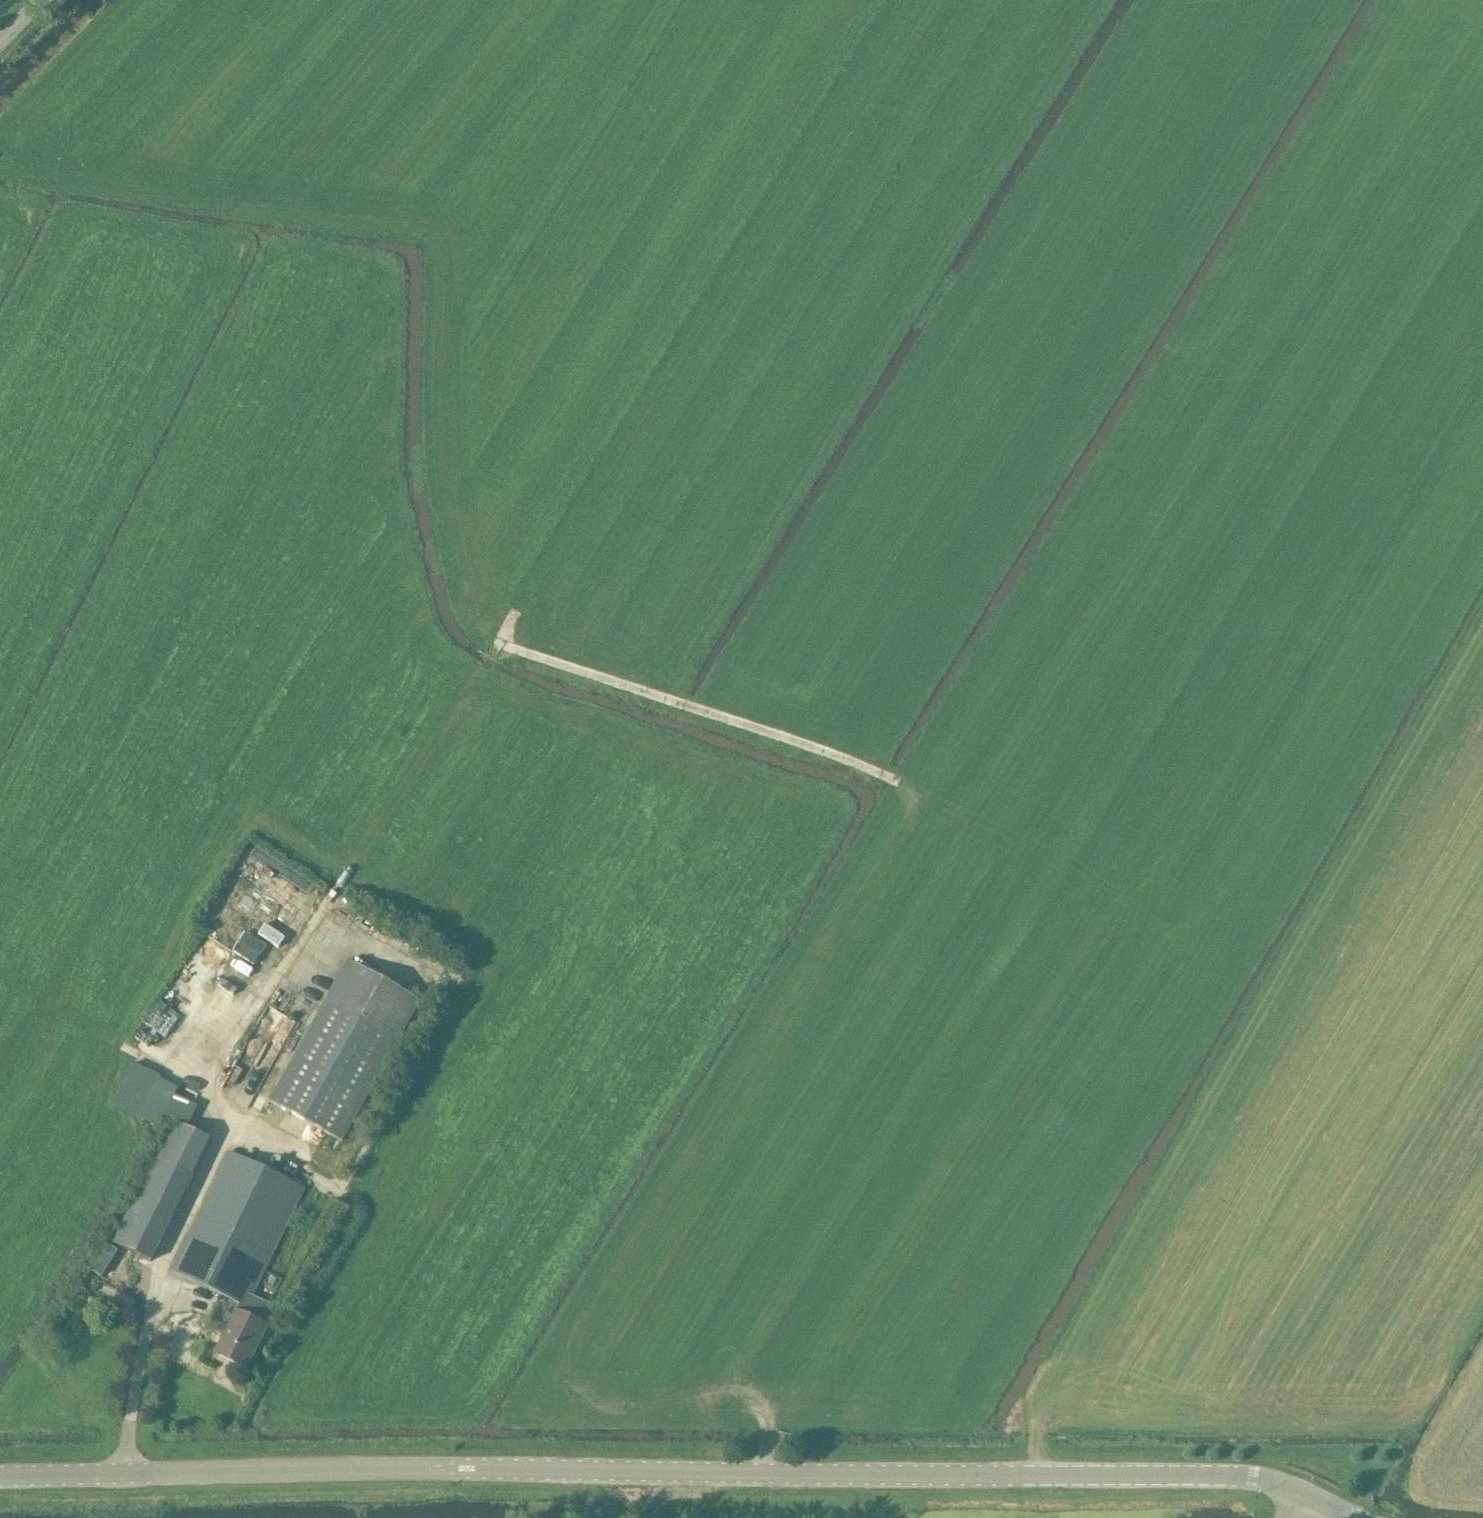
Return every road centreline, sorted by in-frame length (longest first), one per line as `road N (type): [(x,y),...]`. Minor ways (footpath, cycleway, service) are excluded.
road 1 (tertiary): [(1307,1496),(1214,1476),(454,1468),(0,1478)]
road 2 (track): [(901,782),(500,643),(323,922),(306,916),(198,1082),(234,1121),(161,1270)]

